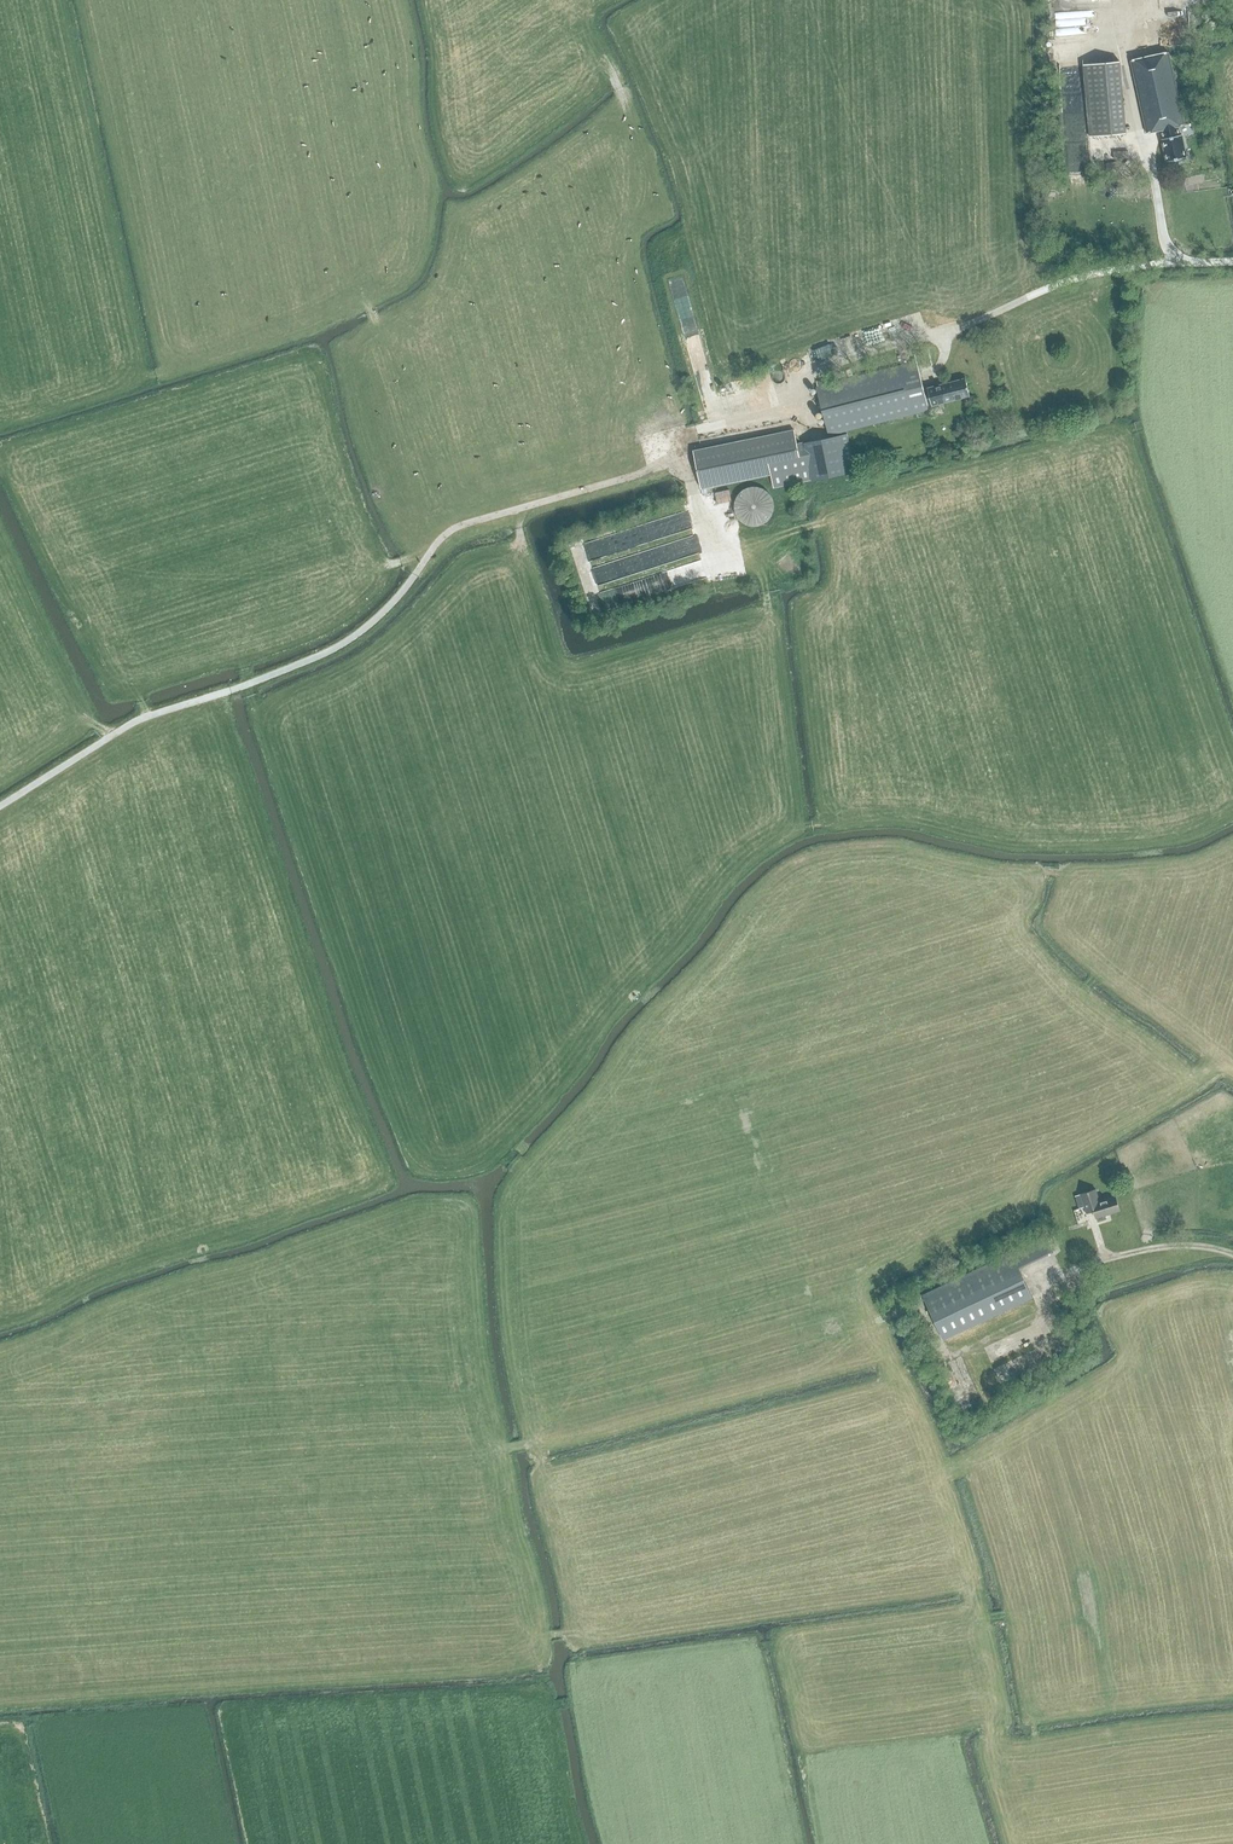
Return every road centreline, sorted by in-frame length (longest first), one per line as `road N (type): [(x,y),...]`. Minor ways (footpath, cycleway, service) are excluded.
road 1 (track): [(809,406),(682,434),(660,465),(458,527),(393,602),(338,647),(142,719),(0,807)]

